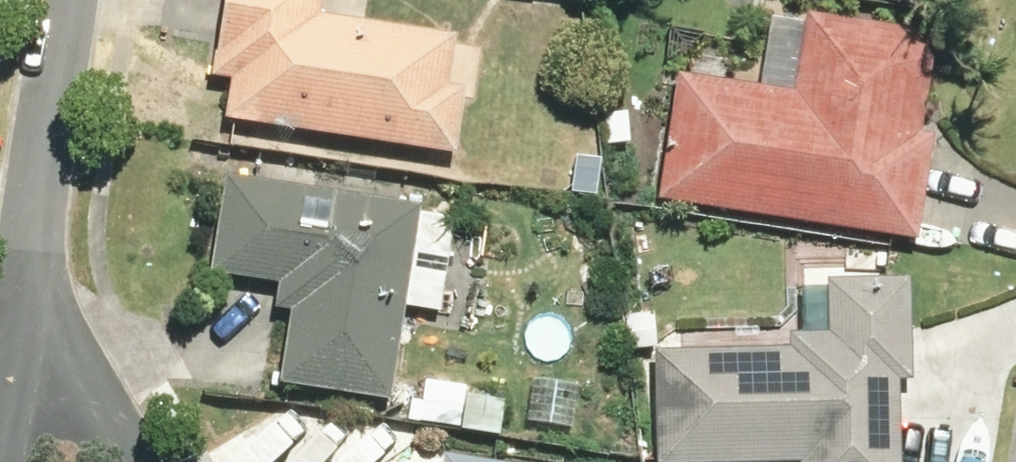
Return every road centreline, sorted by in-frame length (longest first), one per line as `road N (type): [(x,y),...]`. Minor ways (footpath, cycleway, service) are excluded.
road 1 (residential): [(20,308),(68,0)]
road 2 (residential): [(20,308),(139,461)]

